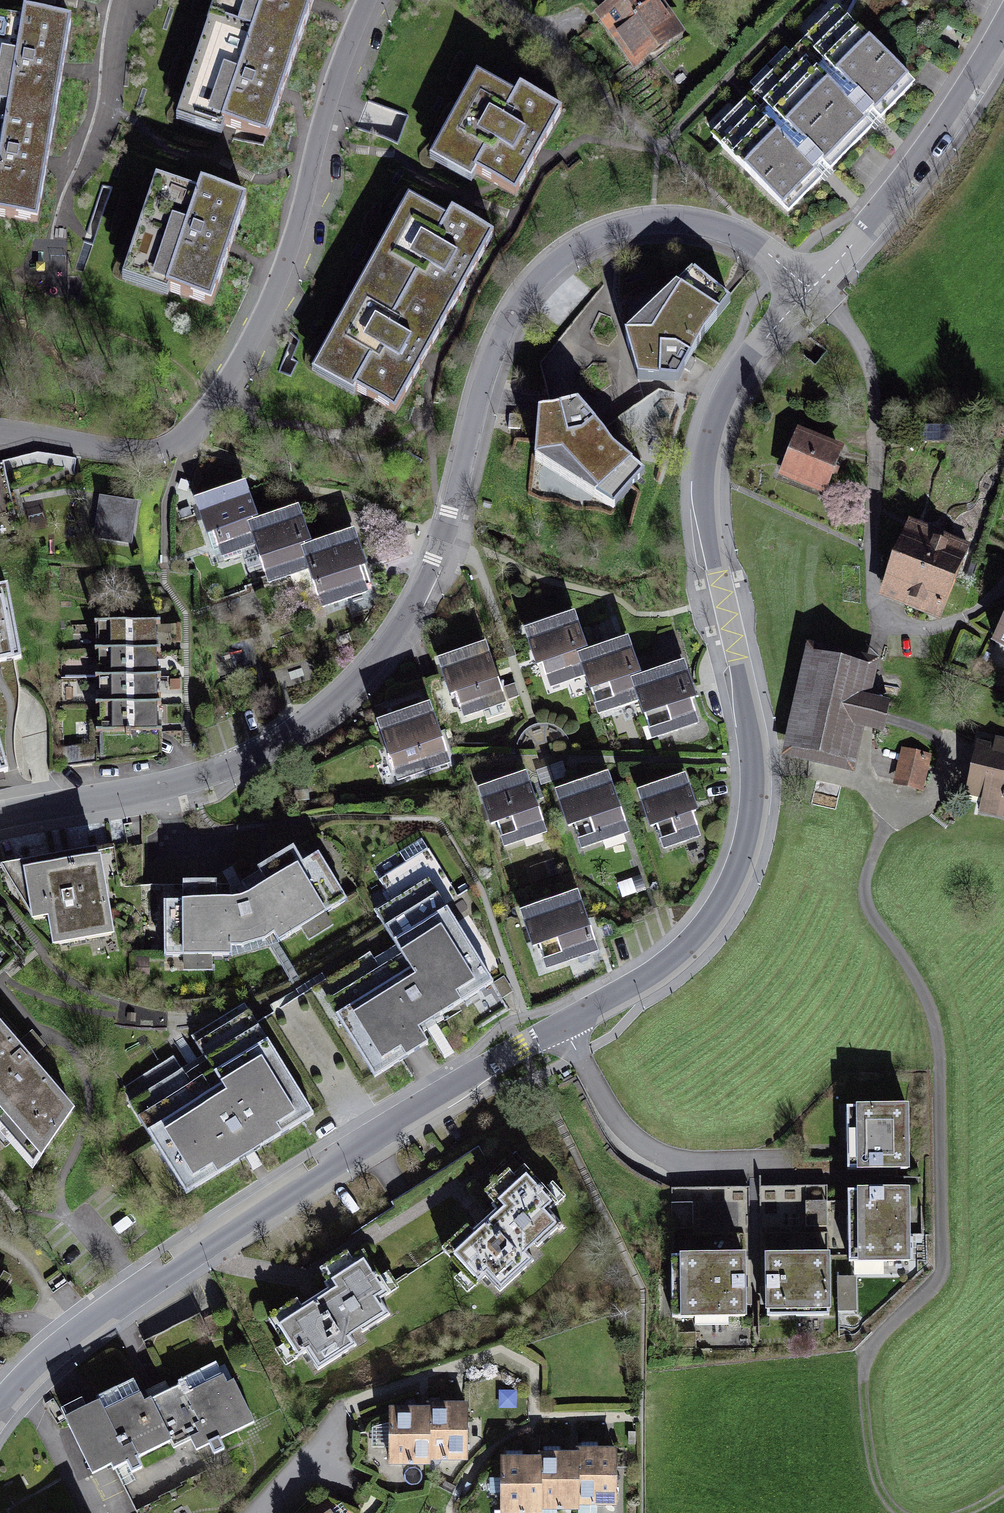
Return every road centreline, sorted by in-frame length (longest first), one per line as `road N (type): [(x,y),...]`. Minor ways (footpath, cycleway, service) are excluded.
road 1 (residential): [(809,290),(740,369),(708,453),(706,515),(742,675),(757,796),(711,927),(648,983),(520,1046),(136,1289),(80,1327),(0,1407)]
road 2 (residential): [(809,290),(742,233),(699,219),(606,227),(567,248),(527,285),(503,324),(420,589),(344,695),(298,730),(194,778),(0,816)]
road 3 (track): [(896,1512),(877,1486),(864,1368),(944,1270),(937,1019),(868,907),(864,886),(885,811),(877,786),(753,769)]
road 4 (residential): [(0,431),(148,454),(182,439),(257,330),(298,232),(322,121),(367,0)]
road 5 (residential): [(1003,32),(891,207),(809,290)]

